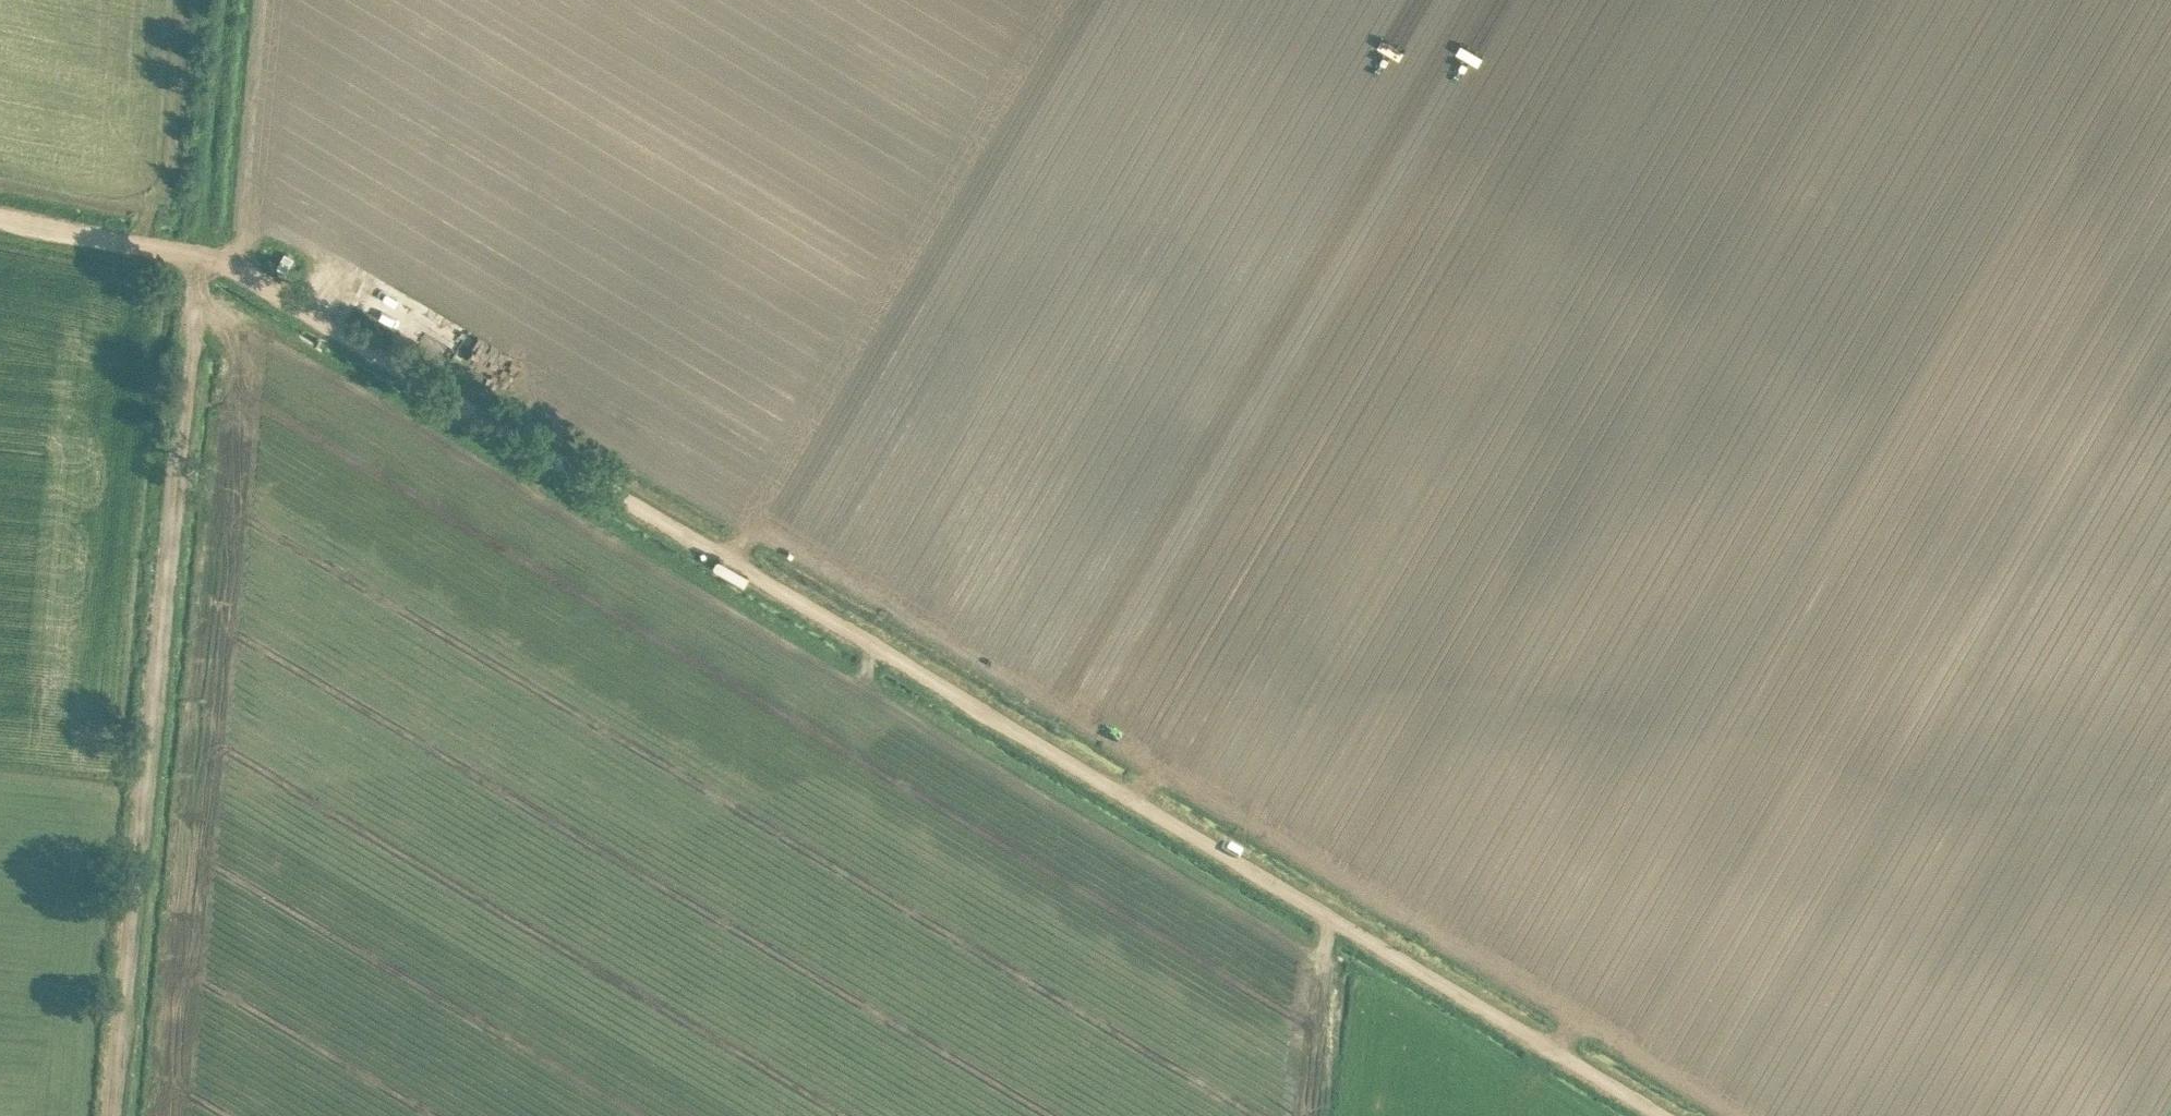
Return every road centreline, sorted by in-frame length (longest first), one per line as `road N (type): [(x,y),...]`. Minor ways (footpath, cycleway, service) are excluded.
road 1 (track): [(1666,1115),(272,289),(208,259),(0,217)]

